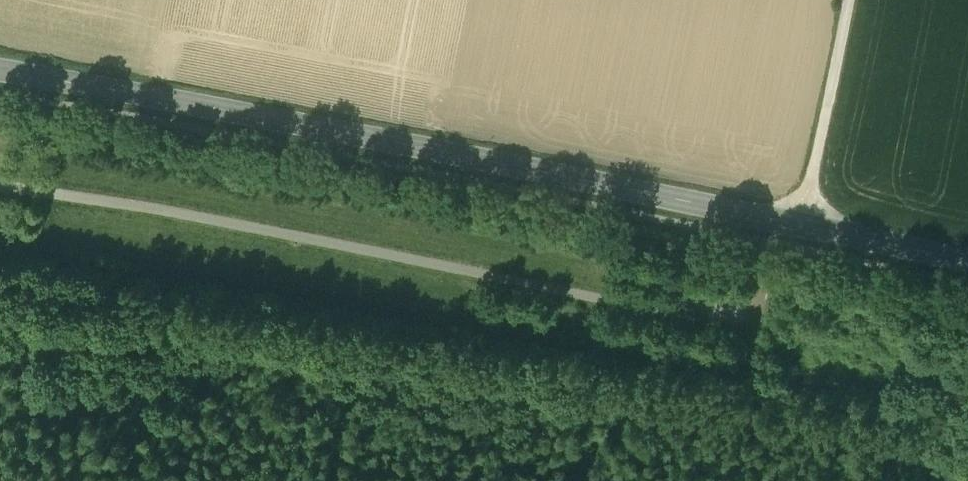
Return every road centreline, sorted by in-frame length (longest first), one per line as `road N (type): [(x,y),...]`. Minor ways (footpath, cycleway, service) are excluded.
road 1 (tertiary): [(967,268),(0,74)]
road 2 (track): [(0,188),(750,343),(771,231)]
road 3 (track): [(804,238),(849,0)]

